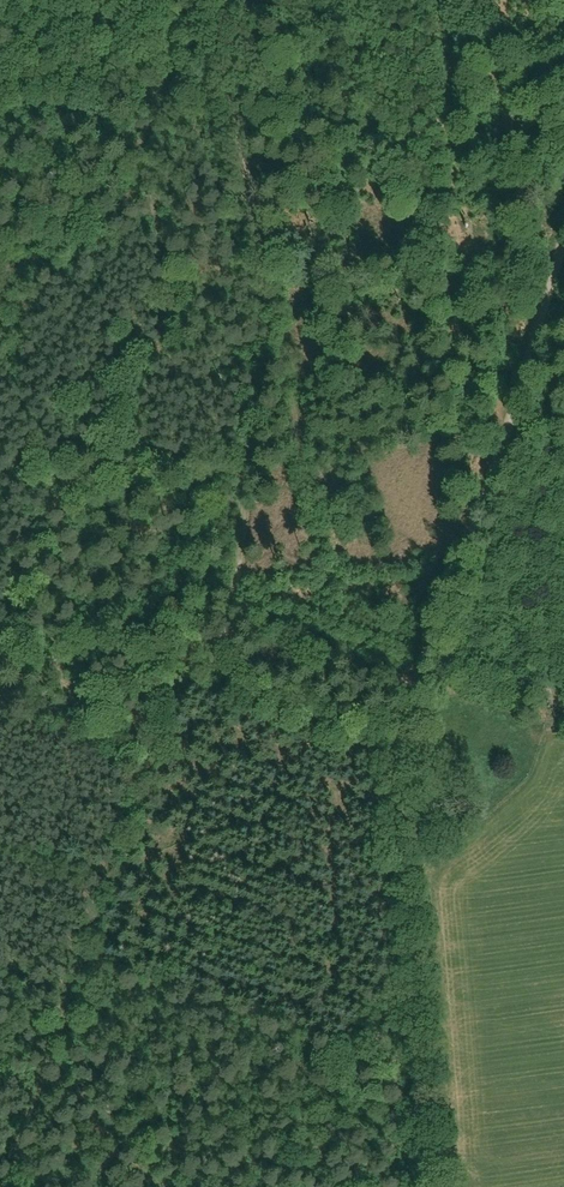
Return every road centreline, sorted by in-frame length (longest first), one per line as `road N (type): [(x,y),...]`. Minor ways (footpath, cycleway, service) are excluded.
road 1 (track): [(429,1186),(404,751),(563,235)]
road 2 (track): [(220,661),(239,583),(251,464),(260,243),(211,0)]
road 3 (track): [(220,661),(183,639),(10,1186)]
road 4 (track): [(404,751),(241,689),(220,661)]

